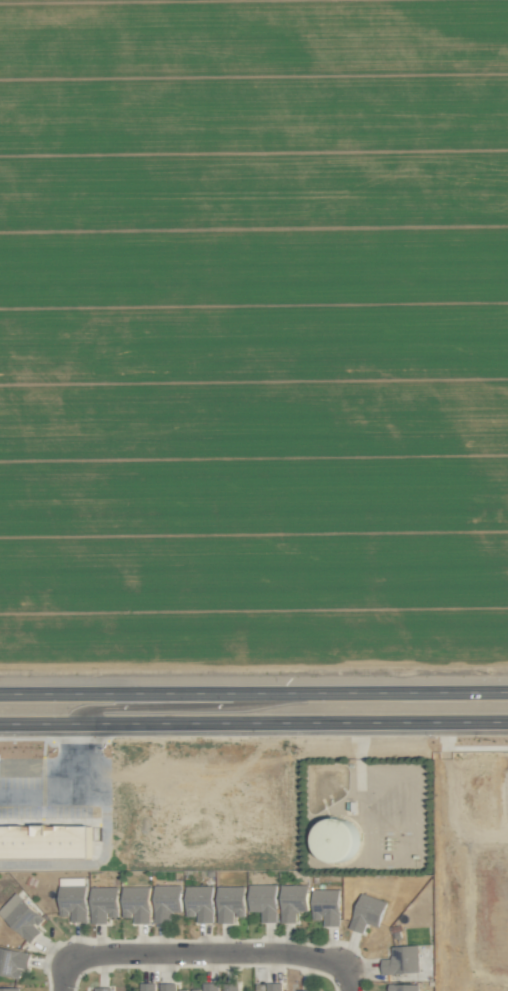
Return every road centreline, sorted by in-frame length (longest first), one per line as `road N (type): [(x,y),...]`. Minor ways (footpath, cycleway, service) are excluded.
road 1 (primary): [(507,692),(0,693)]
road 2 (primary): [(0,722),(507,721)]
road 3 (residential): [(349,990),(323,962),(276,952),(88,957),(62,973),(59,990)]

